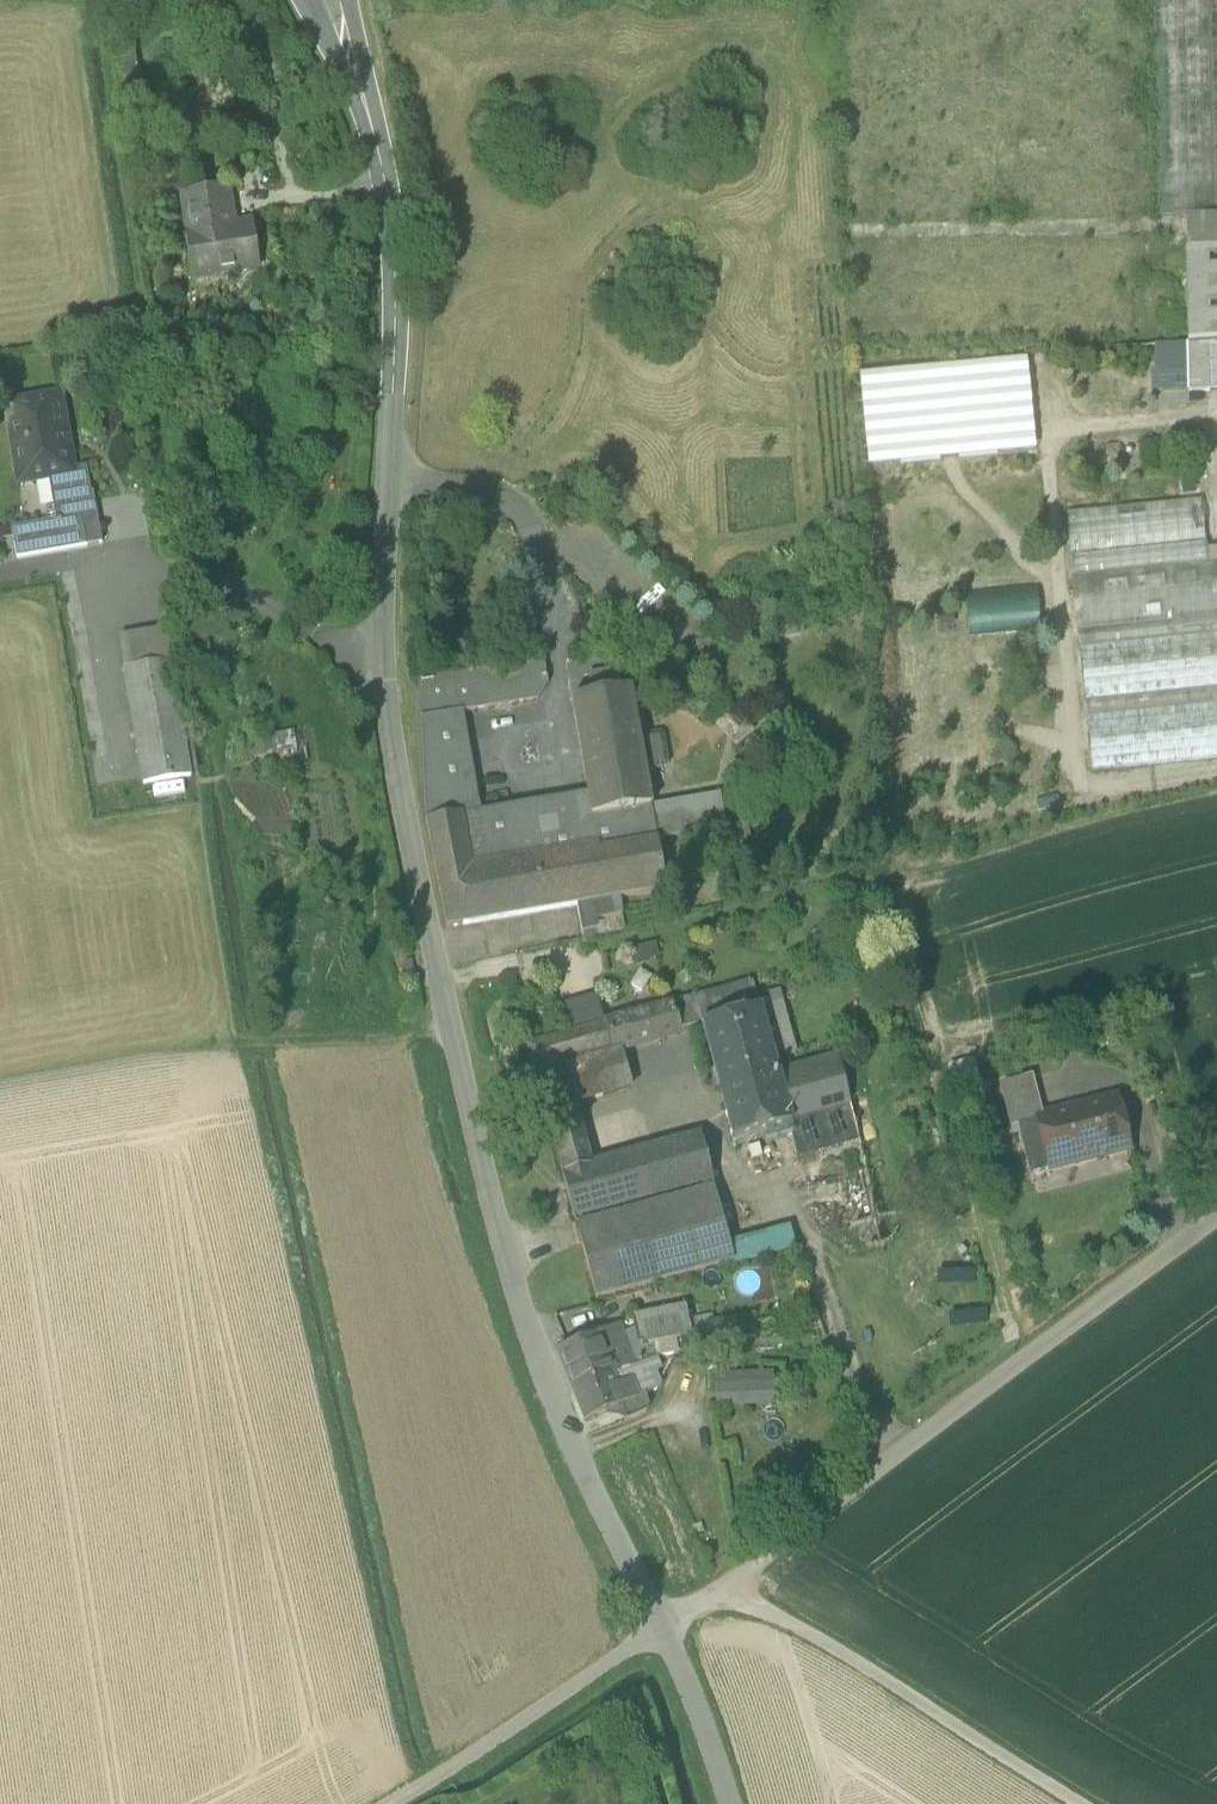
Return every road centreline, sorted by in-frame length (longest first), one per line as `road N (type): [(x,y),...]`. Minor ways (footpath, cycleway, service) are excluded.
road 1 (unclassified): [(386,176),(396,297),(384,705),(526,1339),(652,1633)]
road 2 (residential): [(1216,1219),(652,1633)]
road 3 (track): [(702,1599),(783,1631),(1064,1803)]
road 4 (residential): [(391,1803),(652,1633)]
road 5 (unclassified): [(307,0),(386,176)]
road 6 (unclassified): [(652,1633),(699,1718),(728,1803)]
road 7 (unclassified): [(386,176),(350,0)]

